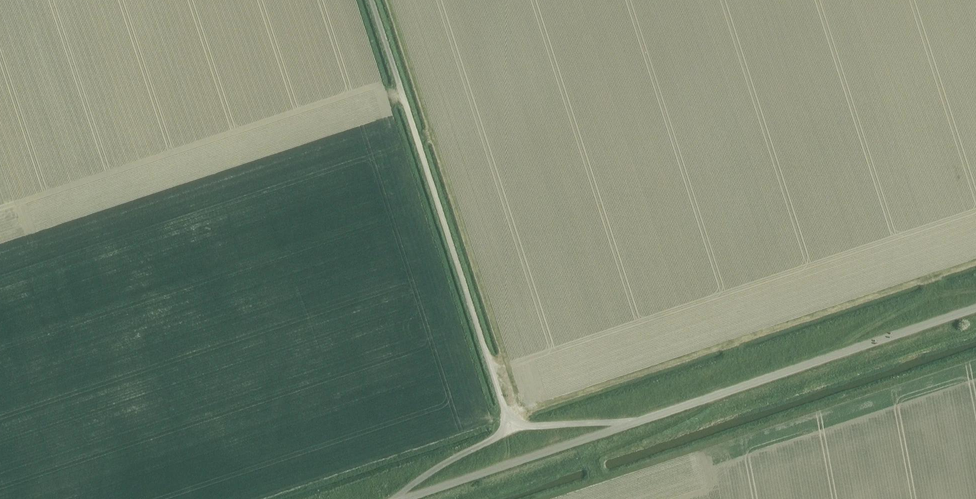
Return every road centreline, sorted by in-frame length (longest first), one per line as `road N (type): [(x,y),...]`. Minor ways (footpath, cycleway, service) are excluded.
road 1 (unclassified): [(509,421),(376,0)]
road 2 (unclassified): [(633,422),(975,308)]
road 3 (unclassified): [(405,498),(633,422)]
road 4 (unclassified): [(509,421),(401,498)]
road 5 (unclassified): [(633,422),(509,421)]

